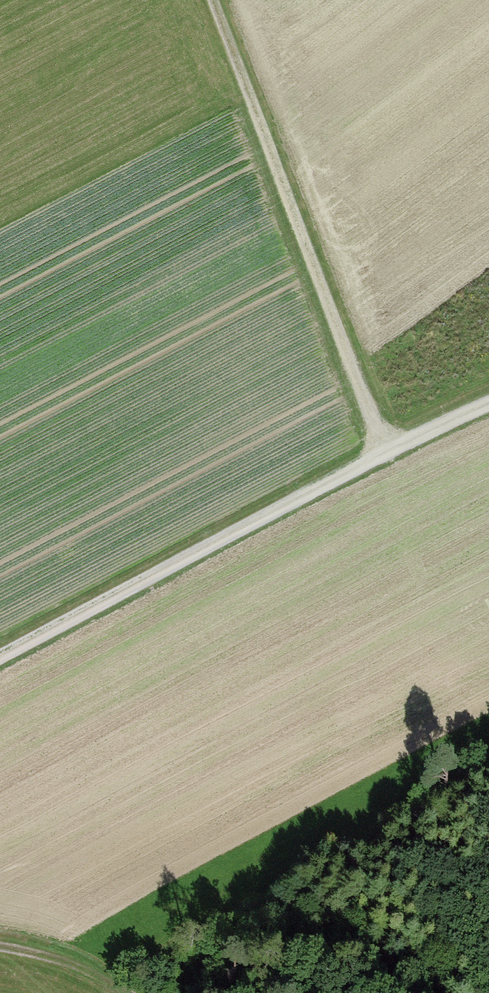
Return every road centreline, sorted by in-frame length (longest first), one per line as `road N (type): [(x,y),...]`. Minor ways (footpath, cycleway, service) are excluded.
road 1 (track): [(0,653),(381,444),(488,403)]
road 2 (track): [(381,444),(219,0)]
road 3 (track): [(0,942),(62,955),(138,992)]

